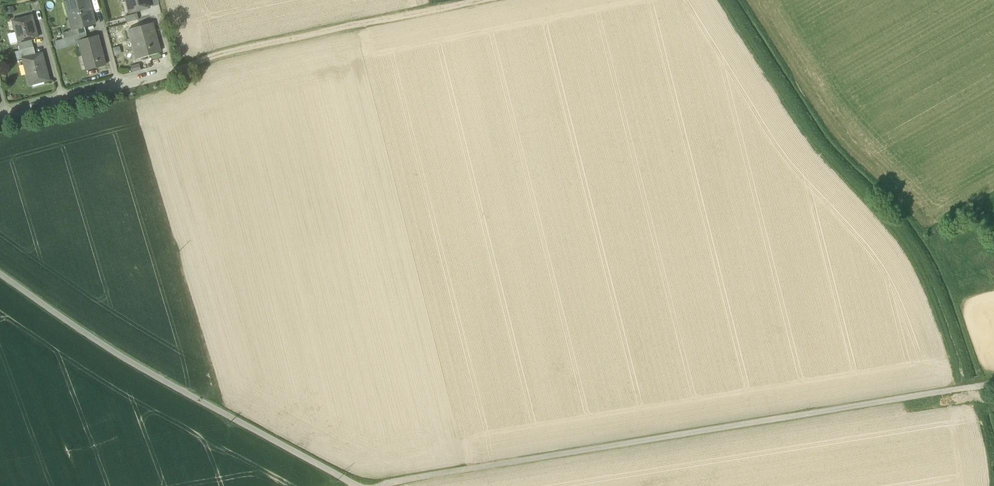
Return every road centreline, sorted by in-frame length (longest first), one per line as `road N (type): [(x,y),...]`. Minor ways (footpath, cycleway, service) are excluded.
road 1 (unclassified): [(356,485),(161,380),(0,273)]
road 2 (track): [(182,65),(232,47),(474,0)]
road 3 (residential): [(0,118),(182,65)]

